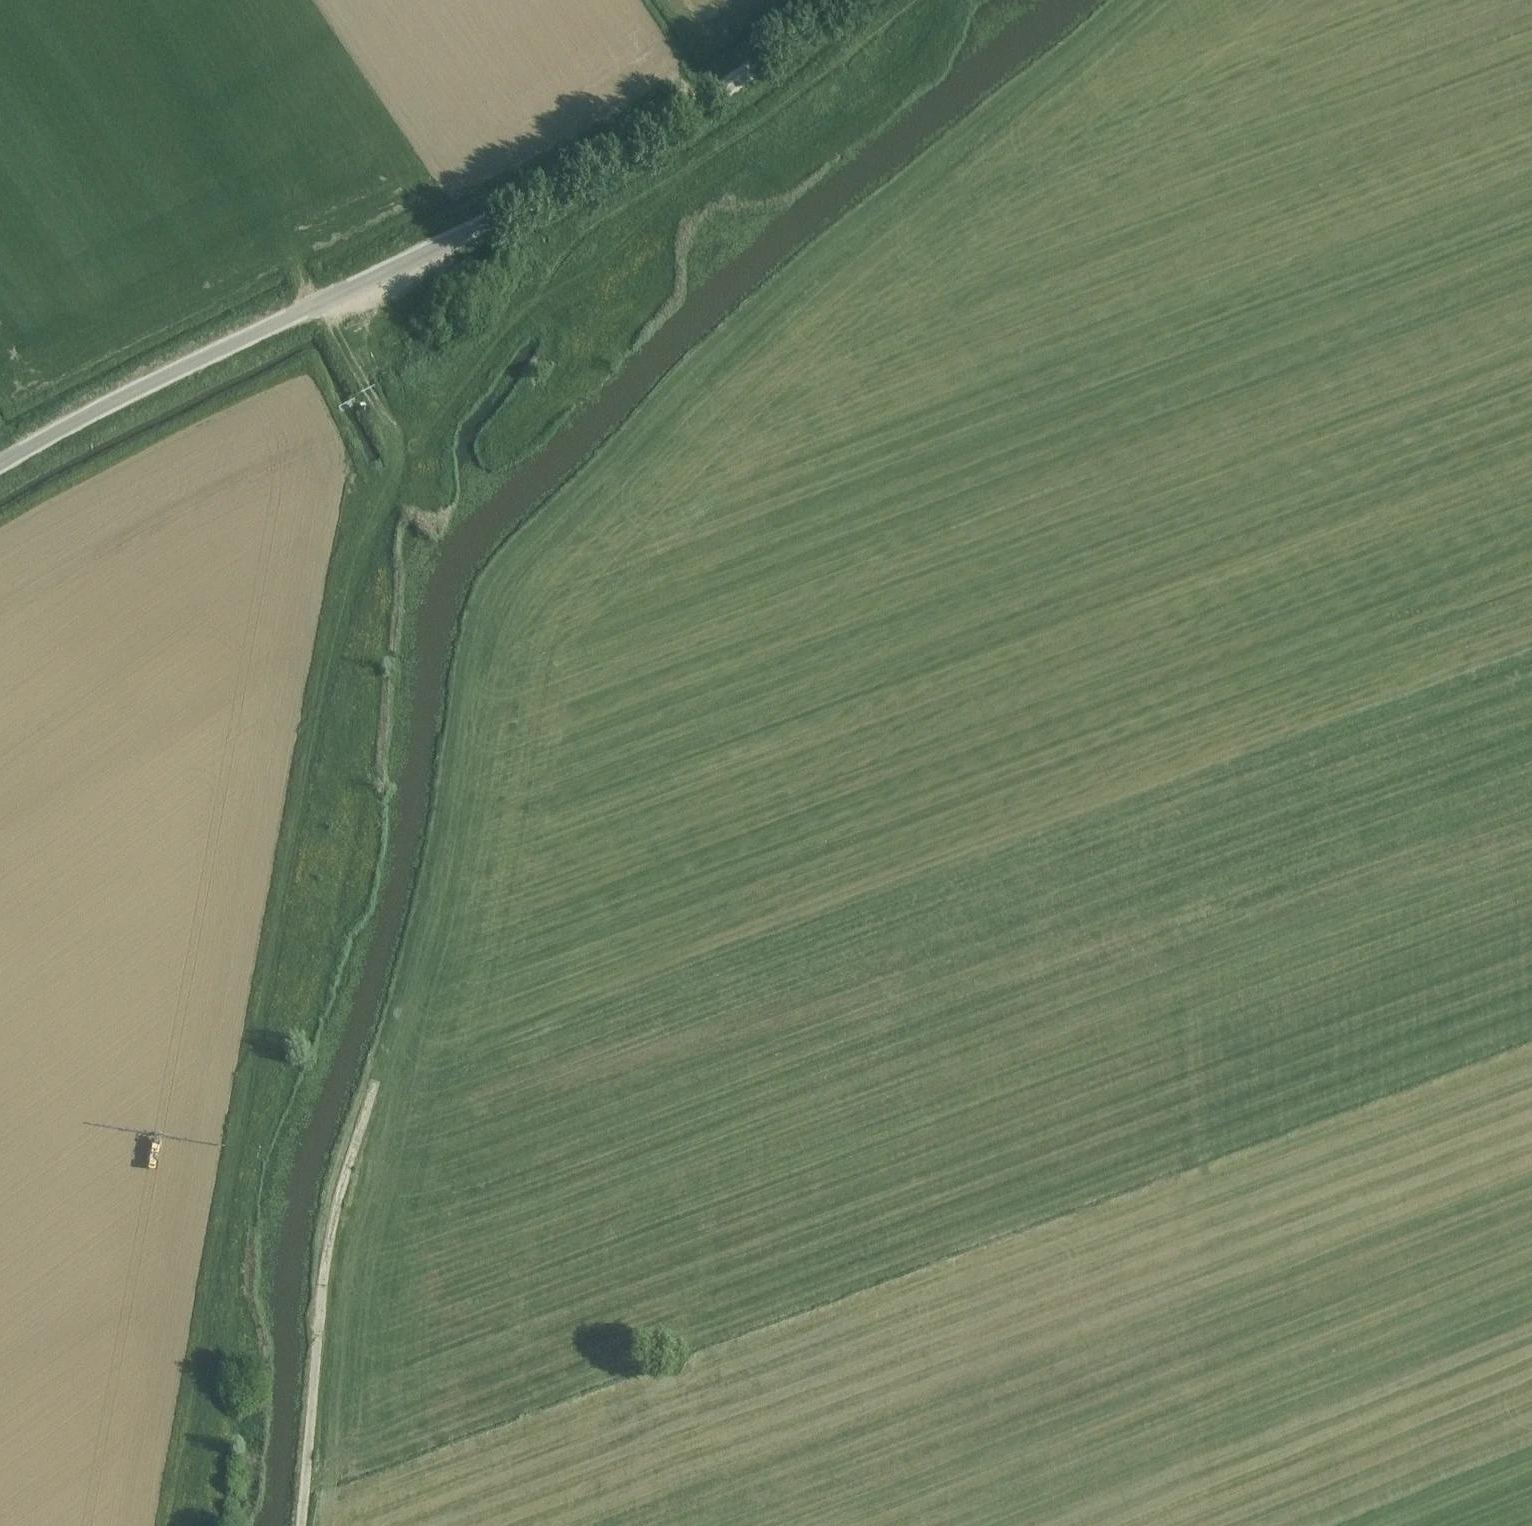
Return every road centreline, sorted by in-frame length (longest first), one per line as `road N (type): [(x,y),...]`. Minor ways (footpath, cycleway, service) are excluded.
road 1 (unclassified): [(0,464),(532,194),(828,0)]

